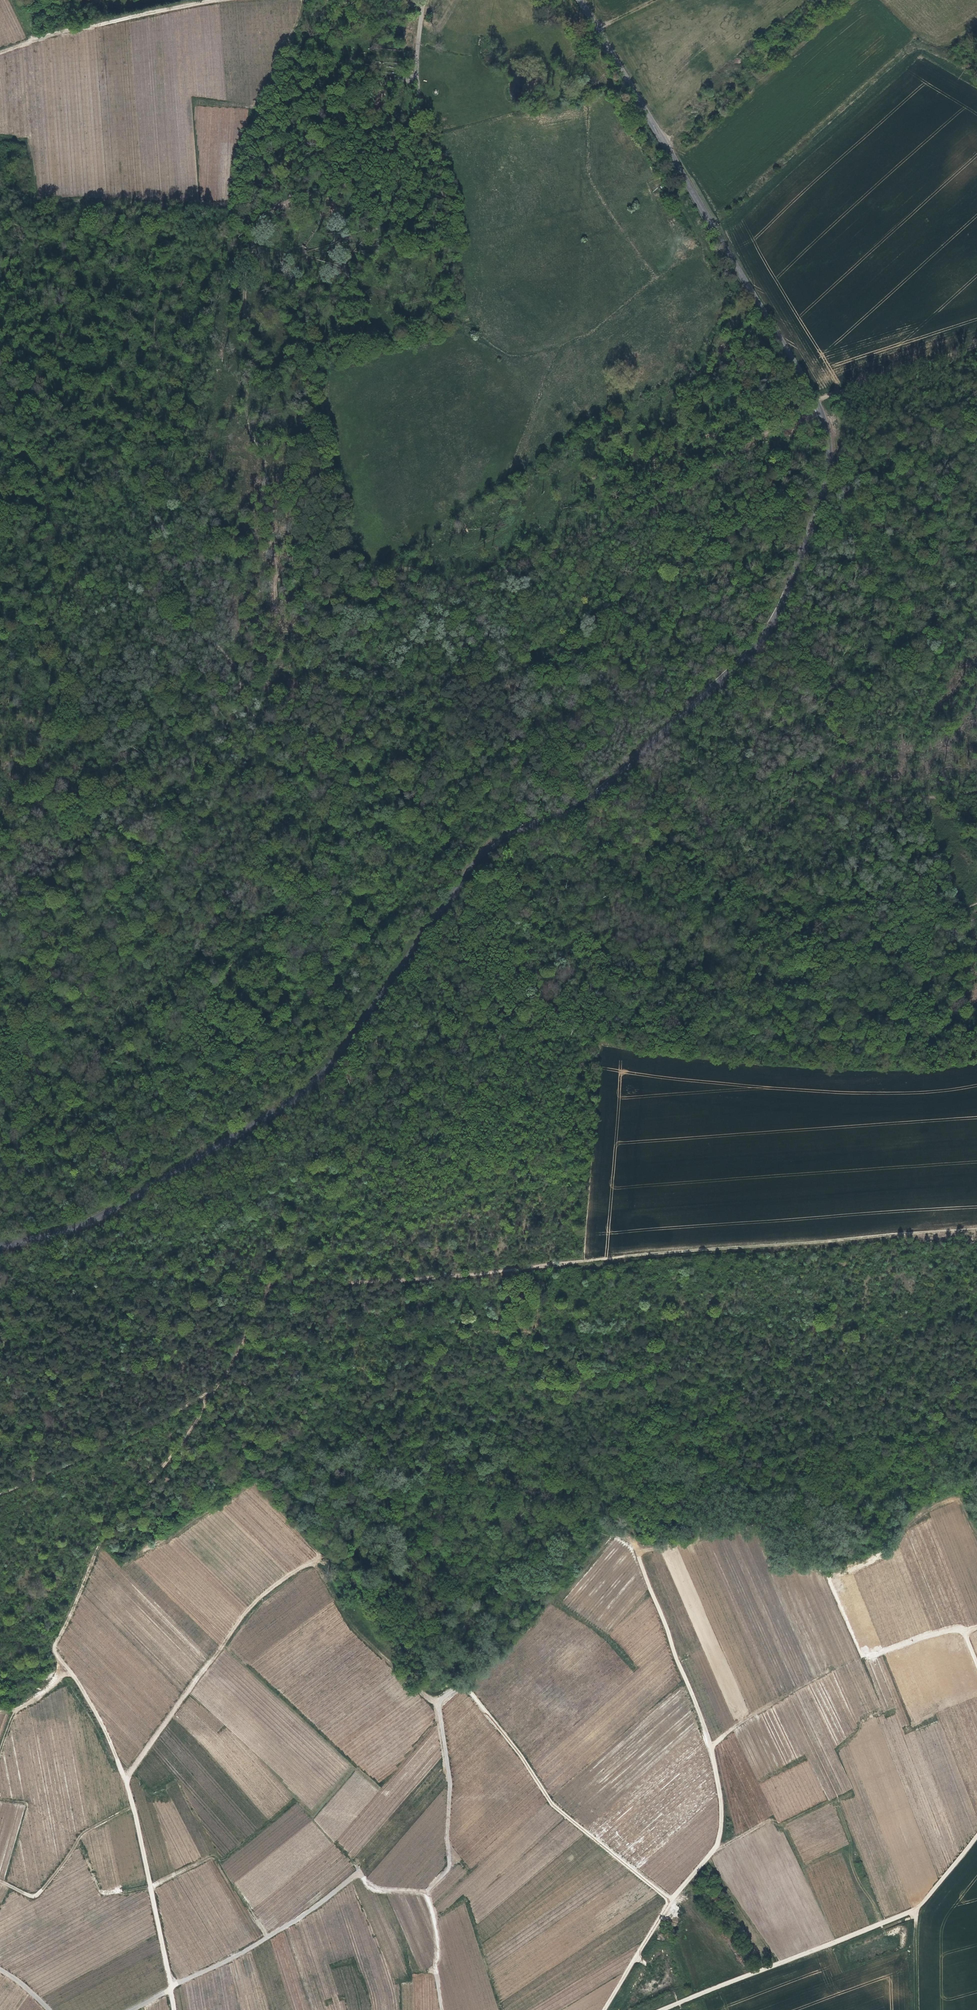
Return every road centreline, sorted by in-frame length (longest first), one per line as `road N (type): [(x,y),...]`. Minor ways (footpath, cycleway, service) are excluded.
road 1 (tertiary): [(580,0),(821,413),(828,469),(787,592),(755,646),(619,774),(481,857),(344,1047),(300,1094),(118,1208),(0,1246)]
road 2 (track): [(976,903),(941,922),(899,979),(878,988),(785,989),(733,1000),(610,969),(564,978),(454,1088),(306,1217),(215,1389),(0,1494)]
road 3 (track): [(604,2009),(670,1901),(716,1847),(719,1793),(701,1716),(635,1544),(556,1516),(519,1469),(495,1465),(484,1474),(467,1468),(399,1479),(332,1551),(250,1607),(126,1780)]
road 4 (track): [(293,708),(297,675),(276,597),(276,513),(269,521),(260,503),(266,464),(251,434),(247,393),(224,355),(245,299),(250,236),(265,214),(413,111),(423,0)]
road 5 (track): [(270,1284),(976,1229)]
road 6 (track): [(215,1389),(101,1542),(54,1645),(126,1780)]
road 7 (track): [(171,1986),(256,1945),(360,1876),(374,1890),(426,1894),(442,2009)]
road 8 (track): [(976,1532),(952,1499),(915,1518),(878,1557),(833,1574),(790,1562),(760,1523),(637,1550)]
road 9 (track): [(670,1901),(552,1804),(467,1689),(435,1701)]
road 10 (track): [(660,2009),(915,1911)]
road 11 (track): [(713,1850),(768,1822),(780,1825),(835,1801),(853,1868),(882,1923)]
road 12 (track): [(217,0),(0,52)]
road 13 (track): [(126,1780),(171,1990)]
road 14 (track): [(435,1701),(450,1778),(449,1865),(426,1894)]
road 15 (track): [(322,1557),(250,1474),(225,1457),(179,1446)]
road 16 (track): [(435,1701),(351,1626),(314,1562)]
road 17 (track): [(0,1882),(38,1895),(82,1834),(132,1806)]
road 18 (track): [(976,347),(815,400)]
road 19 (track): [(828,1673),(710,1747)]
road 20 (track): [(976,1665),(956,1629),(865,1658)]
road 21 (track): [(780,1963),(708,1857)]

